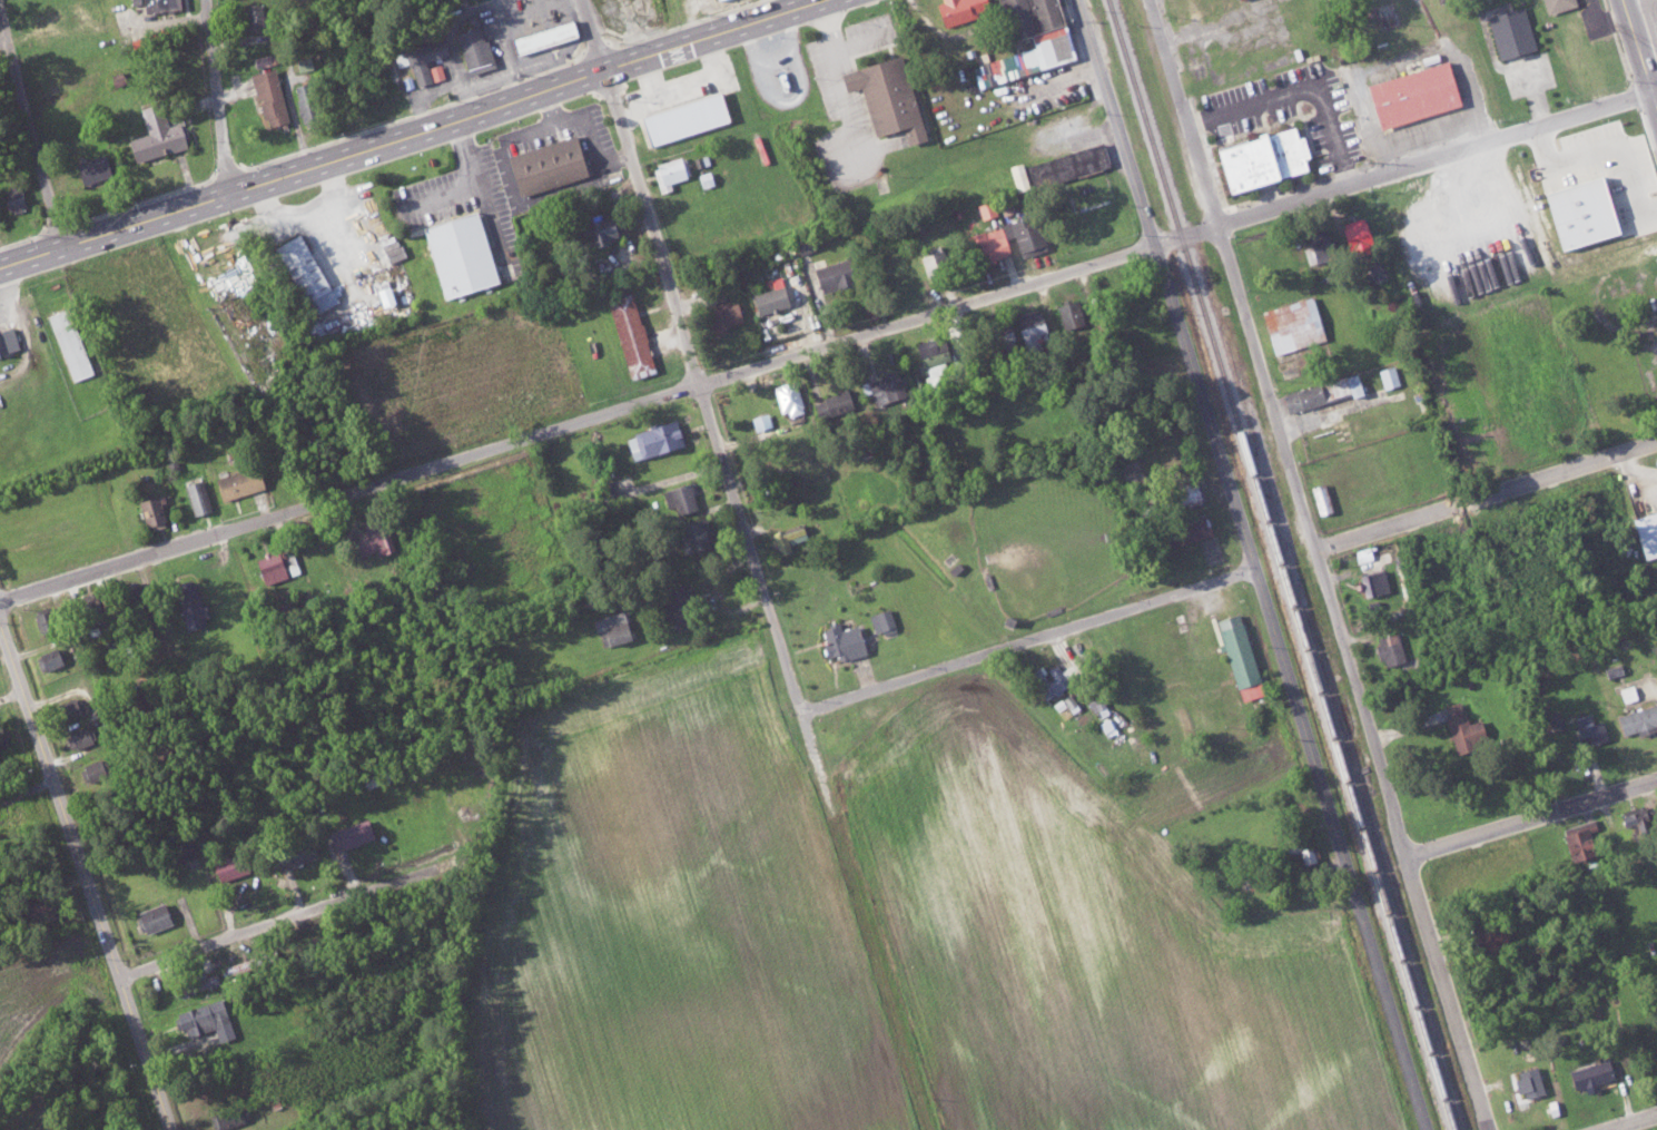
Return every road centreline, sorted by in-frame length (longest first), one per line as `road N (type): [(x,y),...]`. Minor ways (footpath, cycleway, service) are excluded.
road 1 (residential): [(0,603),(1654,90)]
road 2 (residential): [(1428,1129),(1080,0)]
road 3 (residential): [(1490,1129),(1151,0)]
road 4 (residential): [(931,1129),(602,73)]
road 5 (residential): [(803,715),(1656,441)]
road 6 (secondary): [(0,268),(821,0)]
road 7 (tertiary): [(173,1129),(0,618)]
road 8 (residential): [(120,980),(442,865)]
road 9 (residential): [(1406,857),(1656,780)]
road 10 (residential): [(0,2),(66,247)]
road 11 (residential): [(206,0),(233,194)]

